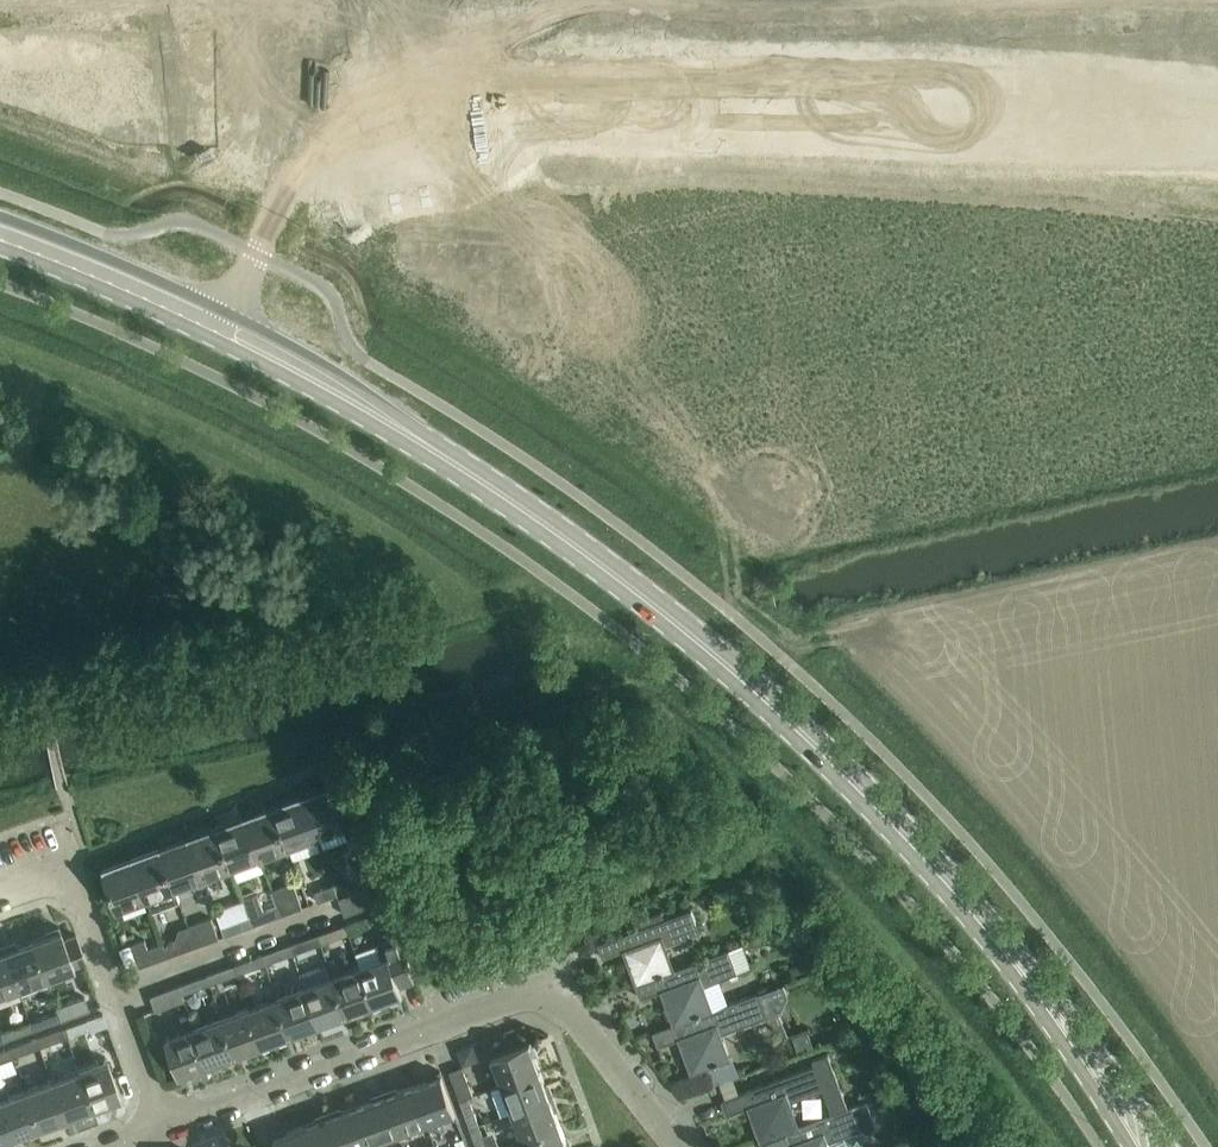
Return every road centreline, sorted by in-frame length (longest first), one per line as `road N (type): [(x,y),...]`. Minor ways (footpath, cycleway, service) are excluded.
road 1 (primary): [(588,554),(802,731),(926,858),(1106,1084)]
road 2 (primary): [(0,237),(271,351),(588,554)]
road 3 (residential): [(681,1146),(575,1011),(525,999),(165,1124)]
road 4 (primary): [(650,123),(1217,133)]
road 5 (primary): [(1217,84),(663,69)]
road 6 (residential): [(165,1124),(70,865),(0,890)]
road 7 (tertiary): [(412,185),(411,249),(437,380),(521,470)]
road 8 (tertiary): [(521,470),(478,380),(463,324),(457,193)]
road 9 (primary): [(0,110),(261,111)]
road 10 (primary): [(216,62),(0,64)]
road 11 (primary): [(457,193),(499,179),(539,144),(650,123)]
road 12 (primary): [(386,0),(347,43),(244,50),(216,62)]
road 13 (primary): [(663,69),(623,57),(514,48)]
road 14 (primary): [(663,69),(624,77),(520,67)]
road 15 (primary): [(351,102),(372,104),(387,142),(410,165),(458,174)]
road 16 (primary): [(355,62),(244,70),(216,62)]
road 17 (primary): [(522,115),(621,112),(650,123)]
road 18 (primary): [(520,67),(500,61),(462,16),(415,13)]

